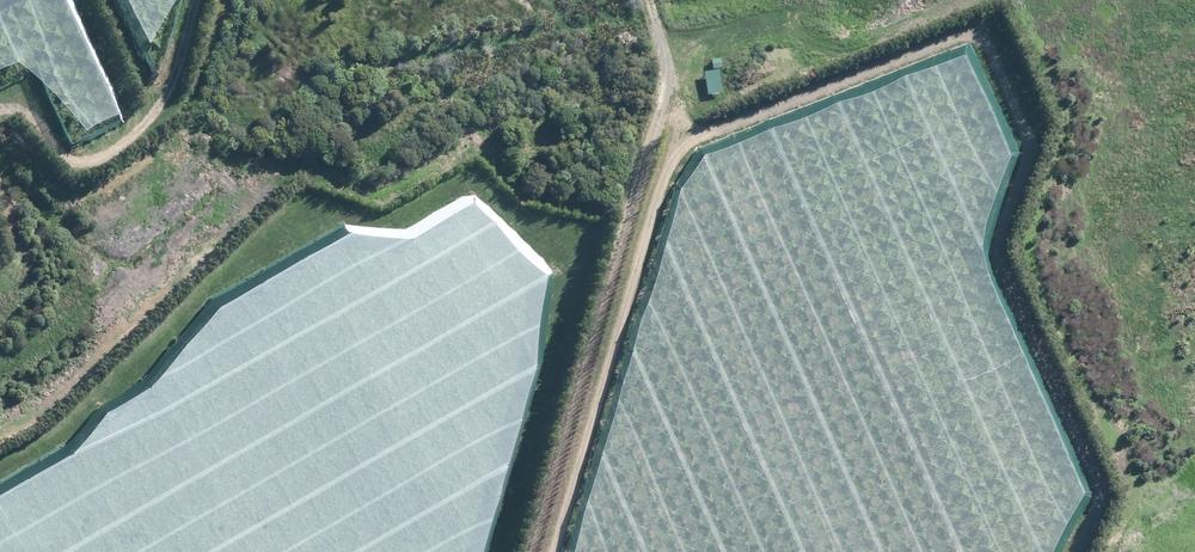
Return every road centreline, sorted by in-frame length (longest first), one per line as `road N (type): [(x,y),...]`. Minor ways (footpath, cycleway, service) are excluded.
road 1 (track): [(1075,551),(1097,512),(1097,486),(999,258),(1020,151),(979,41),(954,35),(690,143),(669,166),(557,551)]
road 2 (track): [(515,551),(654,110),(663,52),(641,0)]
road 3 (track): [(194,0),(166,104),(113,141),(71,142),(0,112)]

